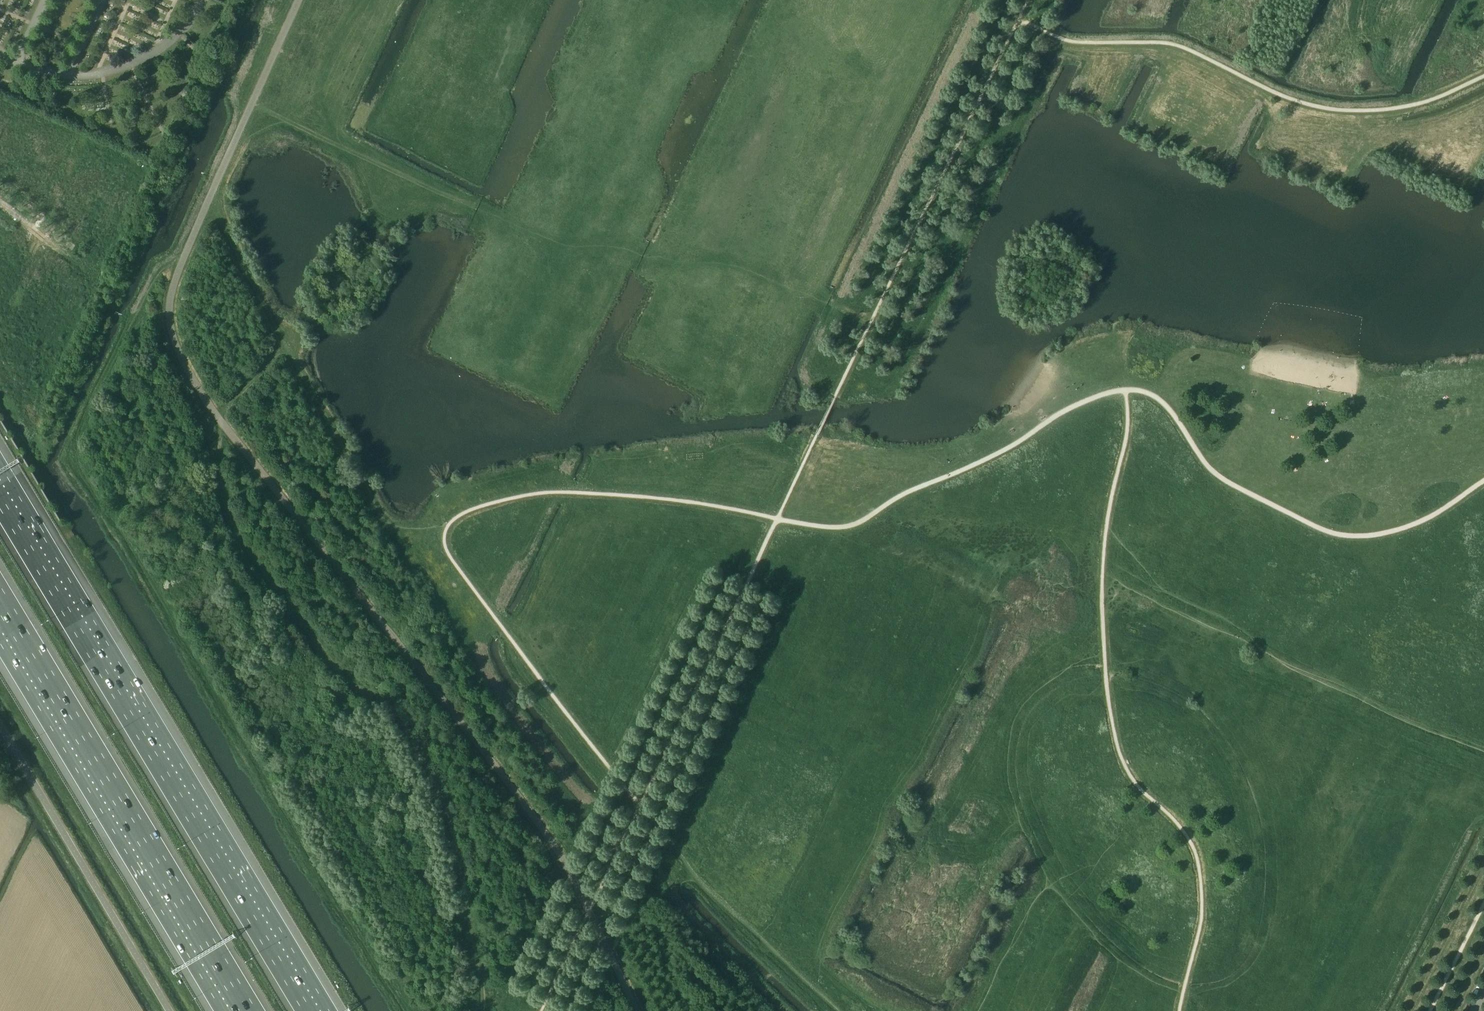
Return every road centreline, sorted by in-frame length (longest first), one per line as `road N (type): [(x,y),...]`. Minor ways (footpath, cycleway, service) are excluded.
road 1 (motorway): [(317,1010),(0,483)]
road 2 (motorway): [(0,599),(247,1010)]

